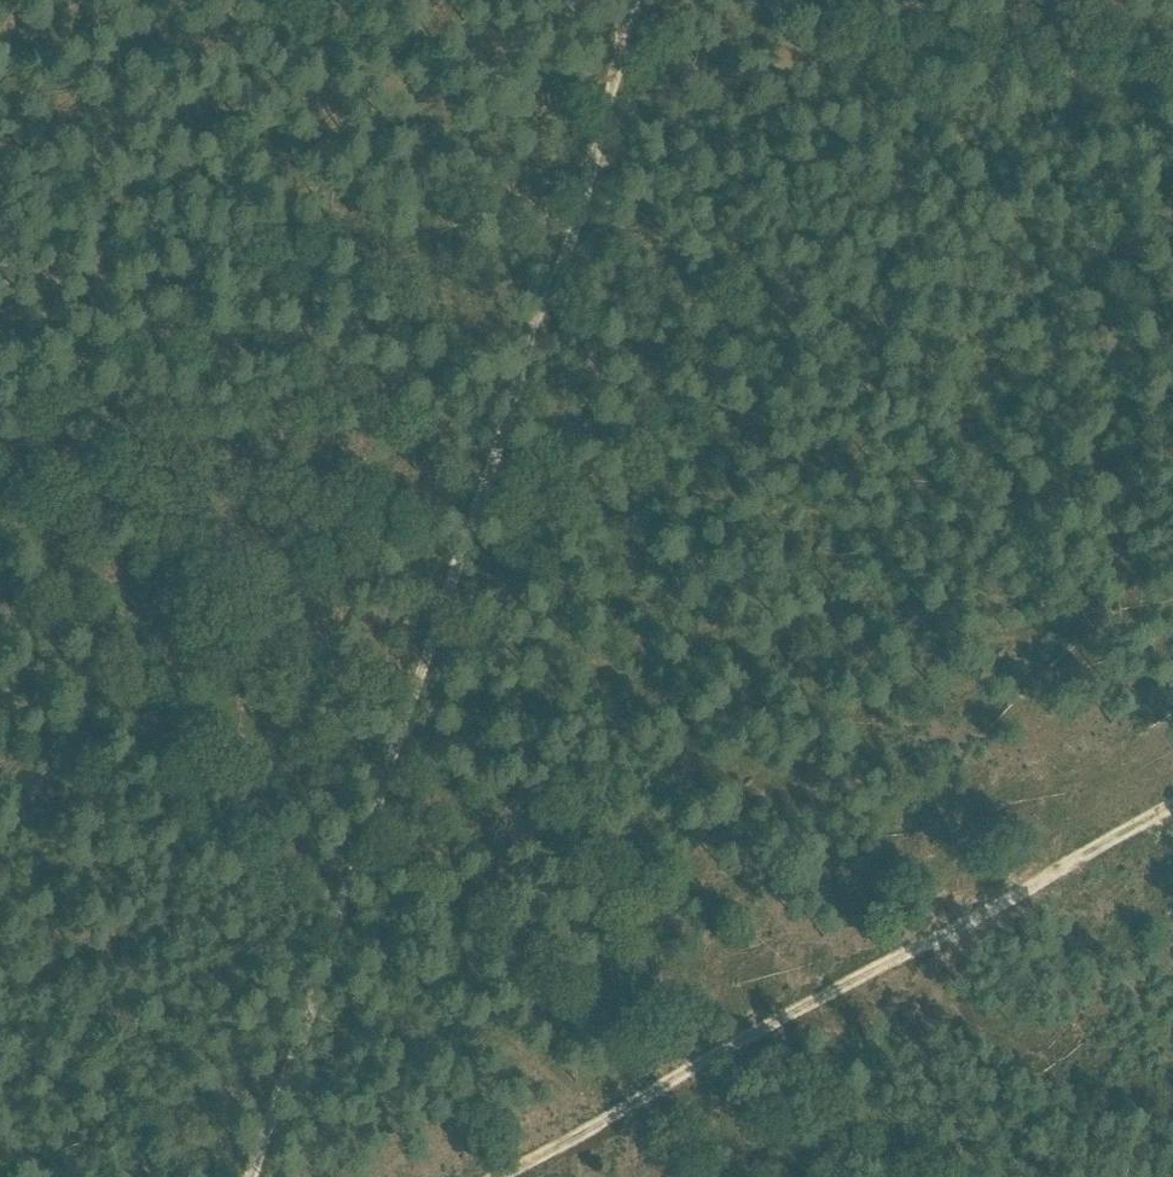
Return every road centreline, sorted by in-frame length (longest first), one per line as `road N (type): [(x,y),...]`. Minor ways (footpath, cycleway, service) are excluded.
road 1 (track): [(254,1176),(512,416),(587,174),(622,0)]
road 2 (track): [(1172,817),(496,1176)]

